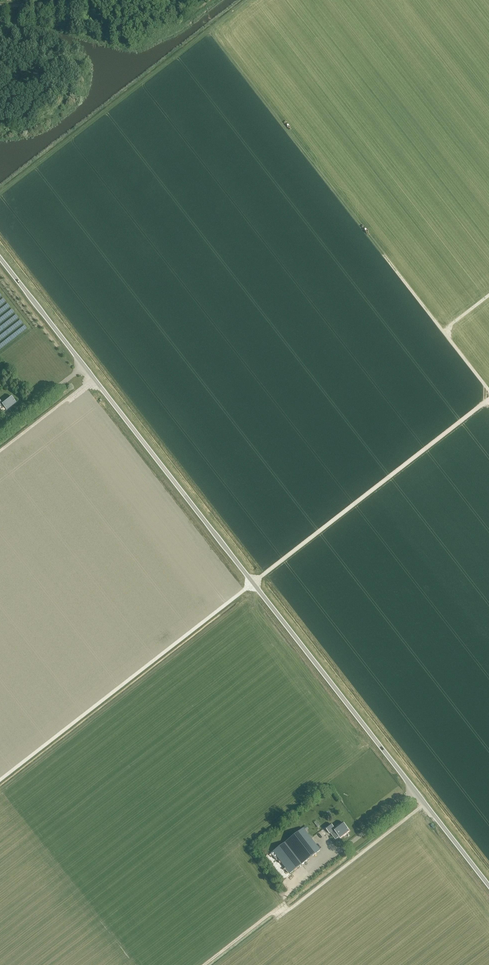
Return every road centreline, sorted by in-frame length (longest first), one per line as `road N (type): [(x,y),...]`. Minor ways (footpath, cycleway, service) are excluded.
road 1 (unclassified): [(488,885),(0,258)]
road 2 (track): [(424,804),(290,909),(278,908)]

